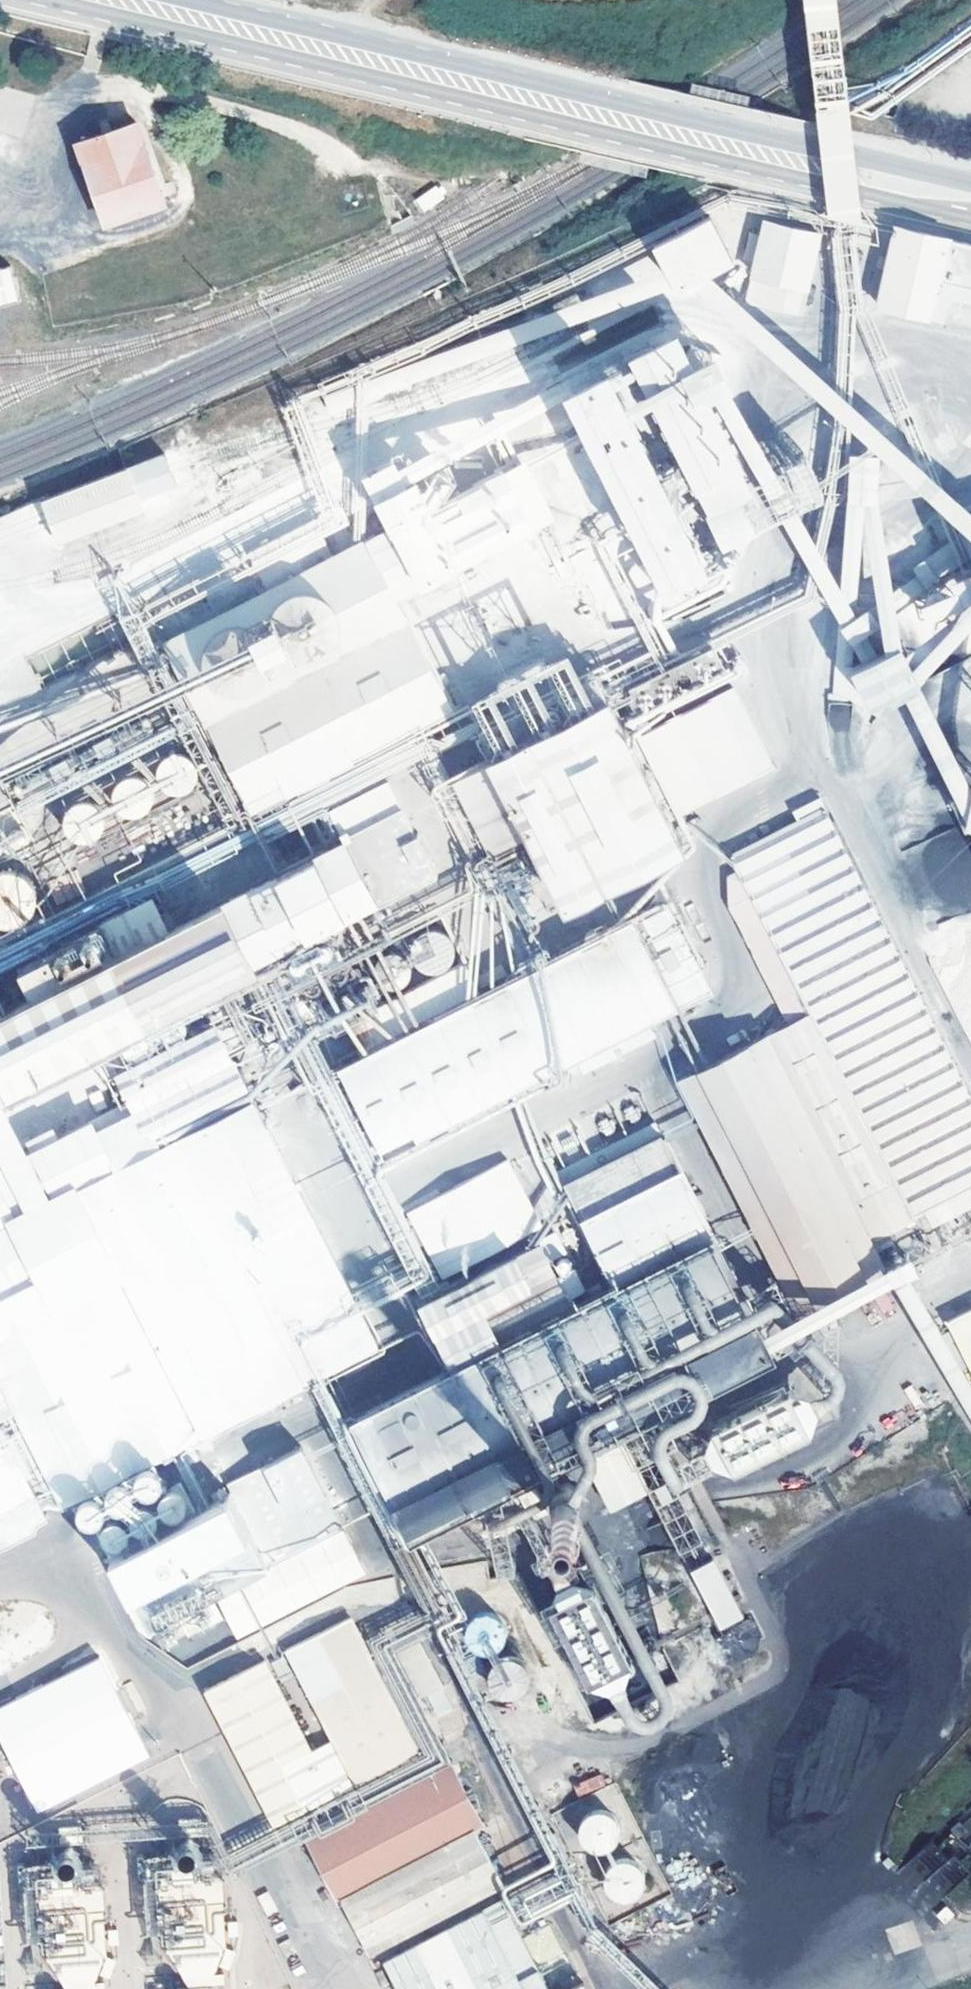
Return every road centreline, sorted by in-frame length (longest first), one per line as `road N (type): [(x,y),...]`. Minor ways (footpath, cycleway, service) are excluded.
road 1 (secondary): [(970,205),(103,0)]

